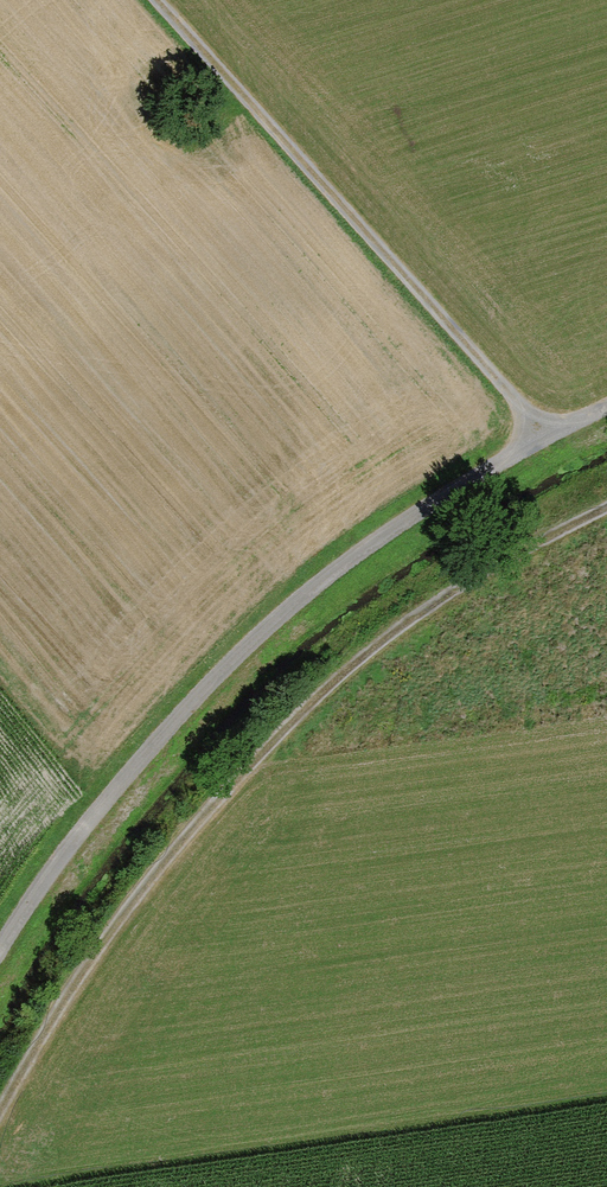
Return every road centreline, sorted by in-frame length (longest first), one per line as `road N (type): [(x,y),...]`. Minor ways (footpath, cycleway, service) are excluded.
road 1 (track): [(606,509),(550,535),(330,677),(158,867),(0,1094)]
road 2 (track): [(606,402),(536,434),(269,617),(96,805),(0,942)]
road 3 (track): [(152,0),(536,434)]

